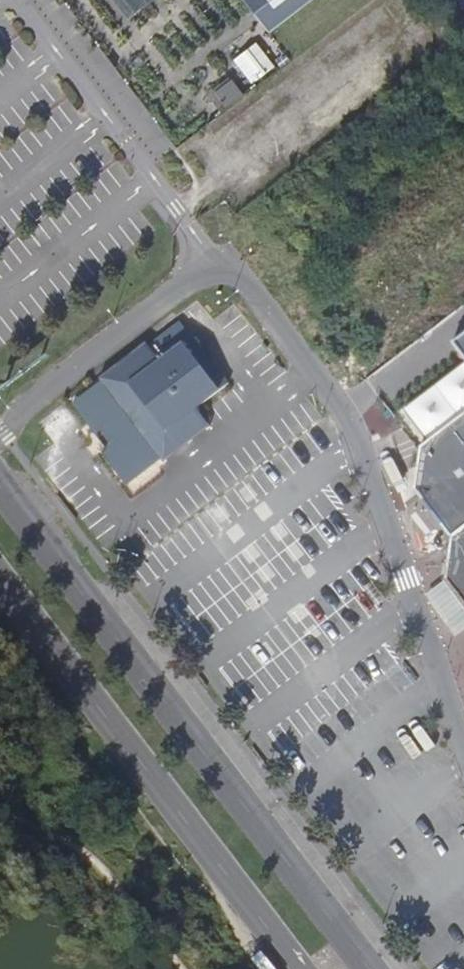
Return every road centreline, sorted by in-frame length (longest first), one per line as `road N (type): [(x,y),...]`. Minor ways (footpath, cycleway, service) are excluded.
road 1 (primary): [(363,968),(0,489)]
road 2 (unclassified): [(215,260),(235,268),(366,447),(463,740)]
road 3 (primary): [(0,581),(294,968)]
road 4 (unclassified): [(215,260),(96,76),(35,0)]
road 5 (unclassified): [(215,260),(0,432)]

